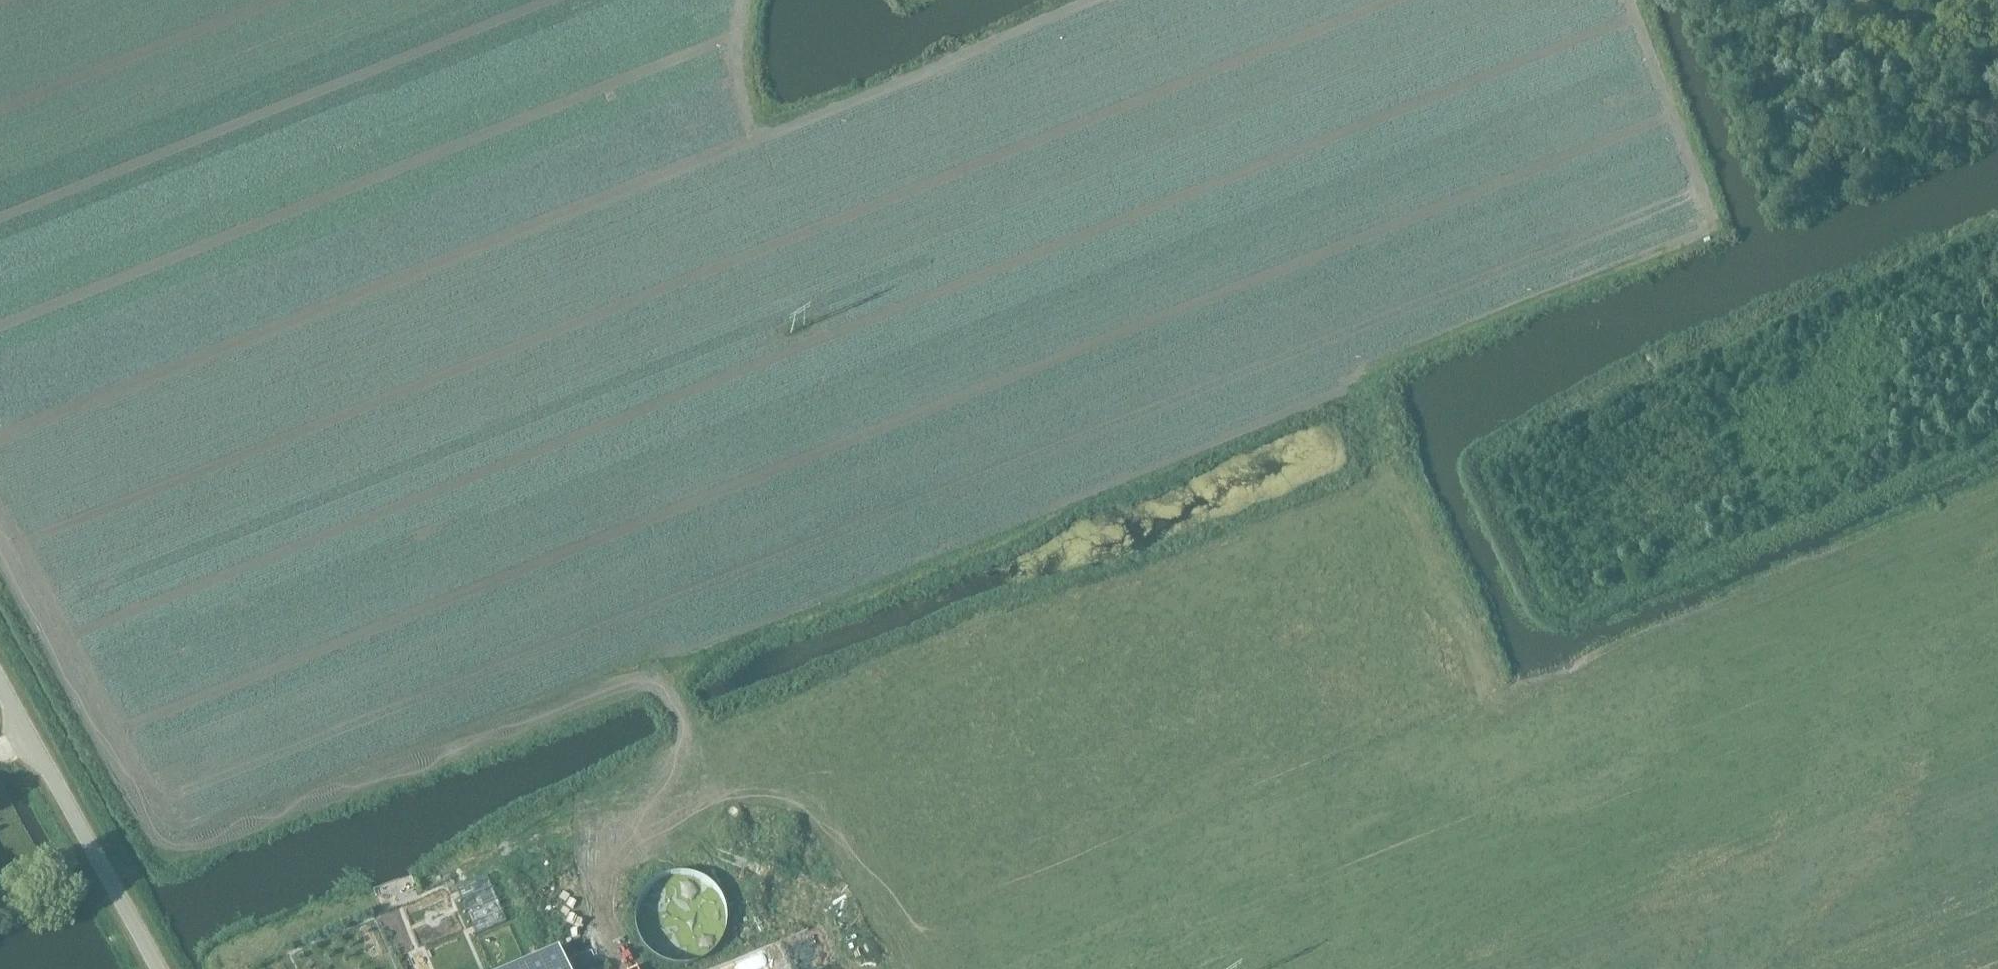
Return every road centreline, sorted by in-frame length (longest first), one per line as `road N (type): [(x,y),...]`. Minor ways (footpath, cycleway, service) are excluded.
road 1 (unclassified): [(163,968),(0,674)]

